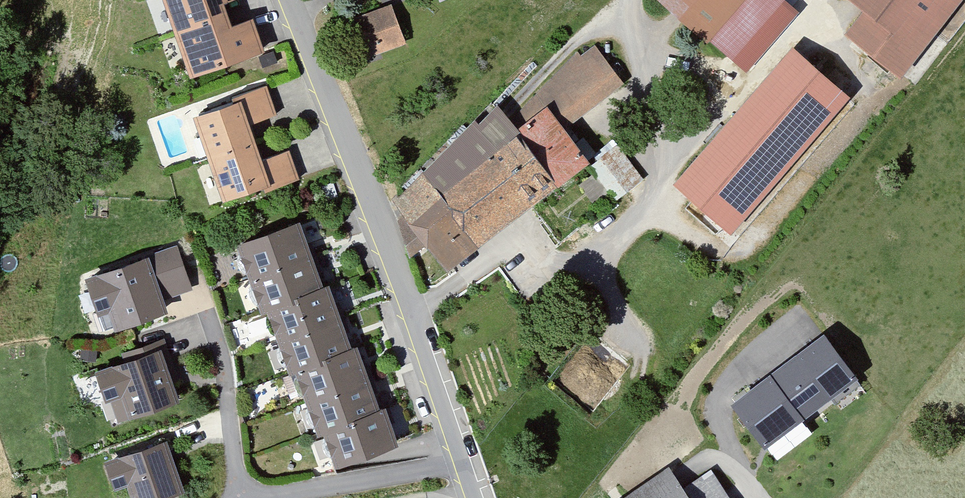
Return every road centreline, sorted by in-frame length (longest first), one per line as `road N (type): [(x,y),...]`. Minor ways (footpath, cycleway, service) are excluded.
road 1 (residential): [(472,497),(290,0)]

